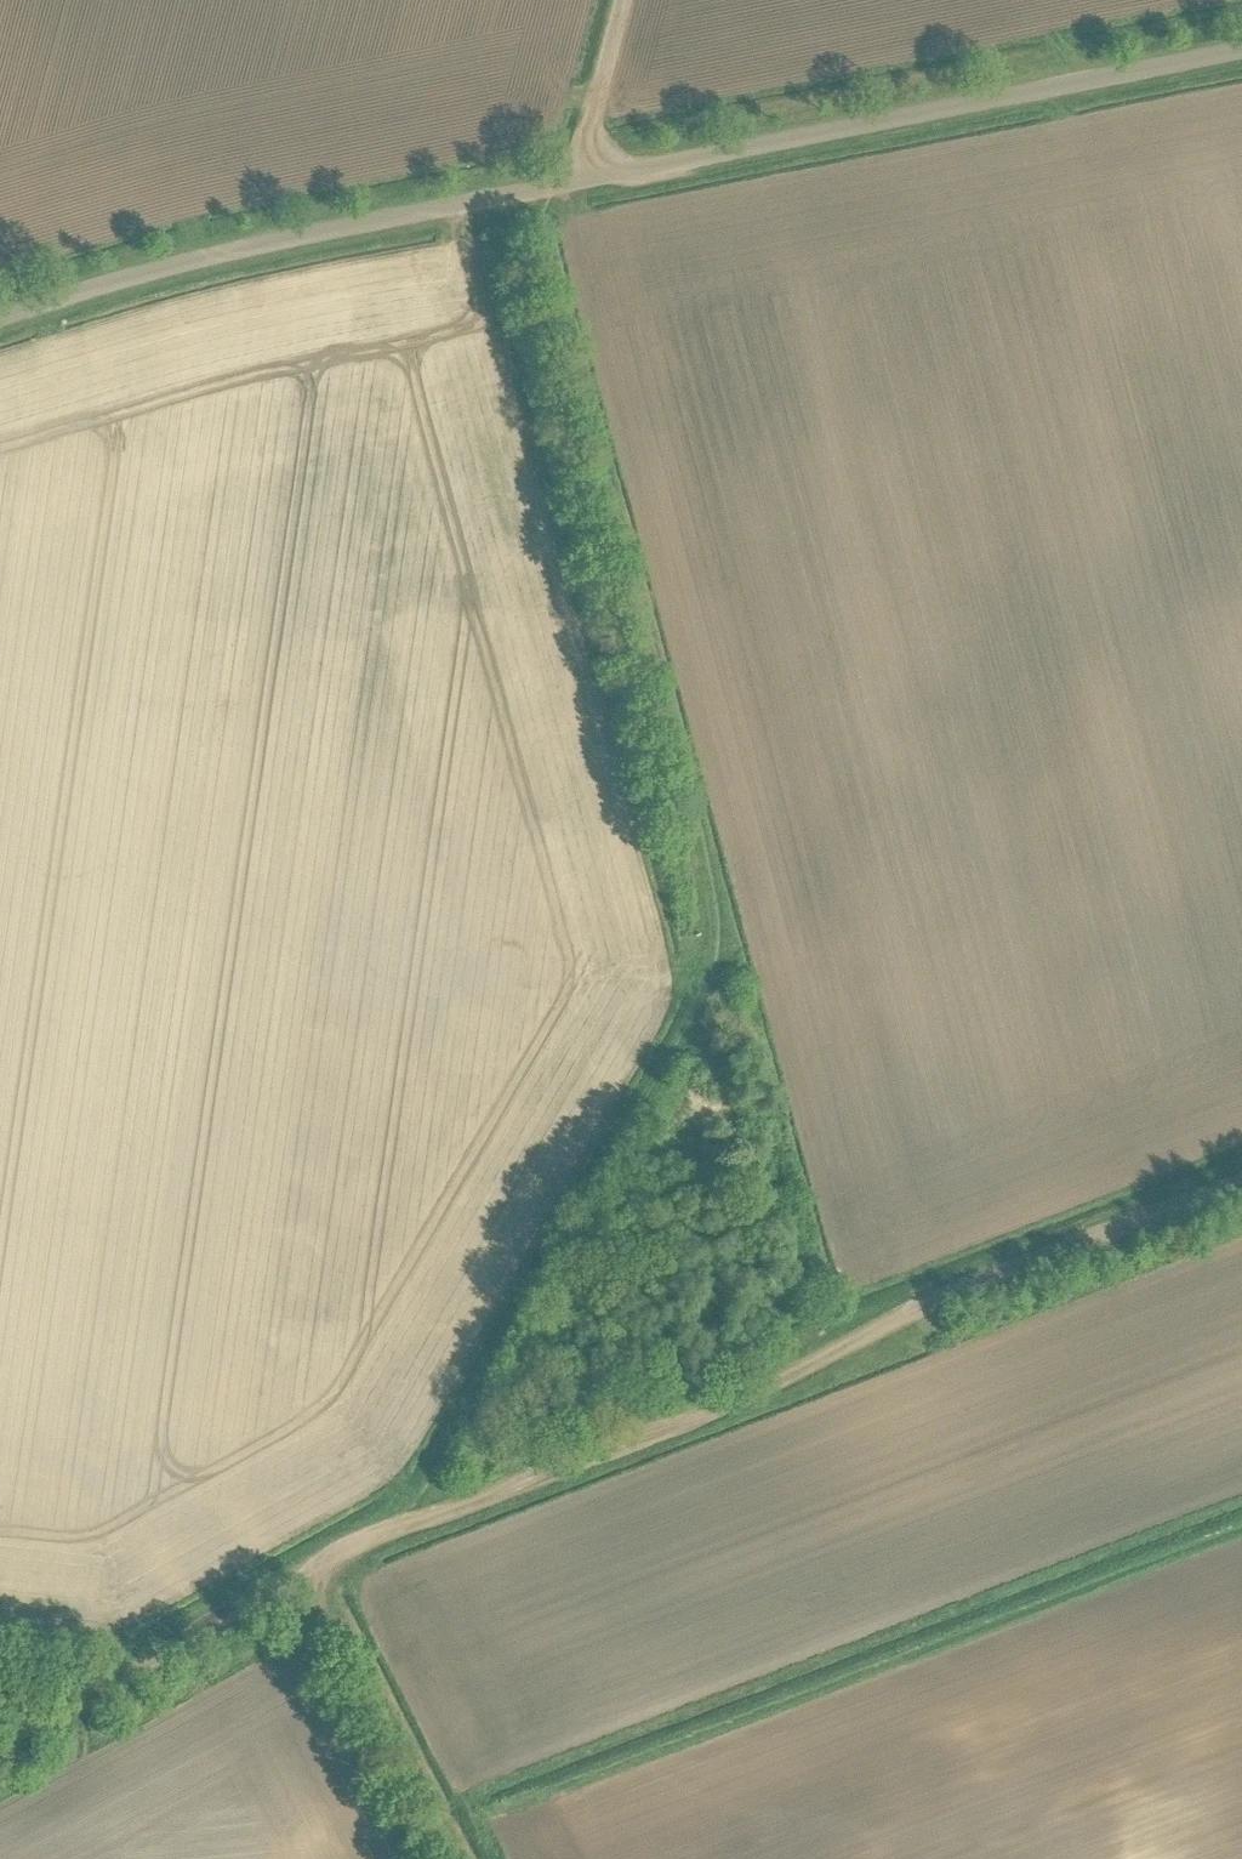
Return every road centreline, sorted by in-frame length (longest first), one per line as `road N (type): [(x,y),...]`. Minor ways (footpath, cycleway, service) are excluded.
road 1 (track): [(417,1519),(679,1054),(706,996),(716,946),(714,898),(532,191)]
road 2 (unclassified): [(1241,51),(229,254),(0,318)]
road 3 (track): [(417,1519),(589,1458),(754,1391),(917,1311),(1241,1186)]
road 4 (track): [(0,1749),(312,1568)]

